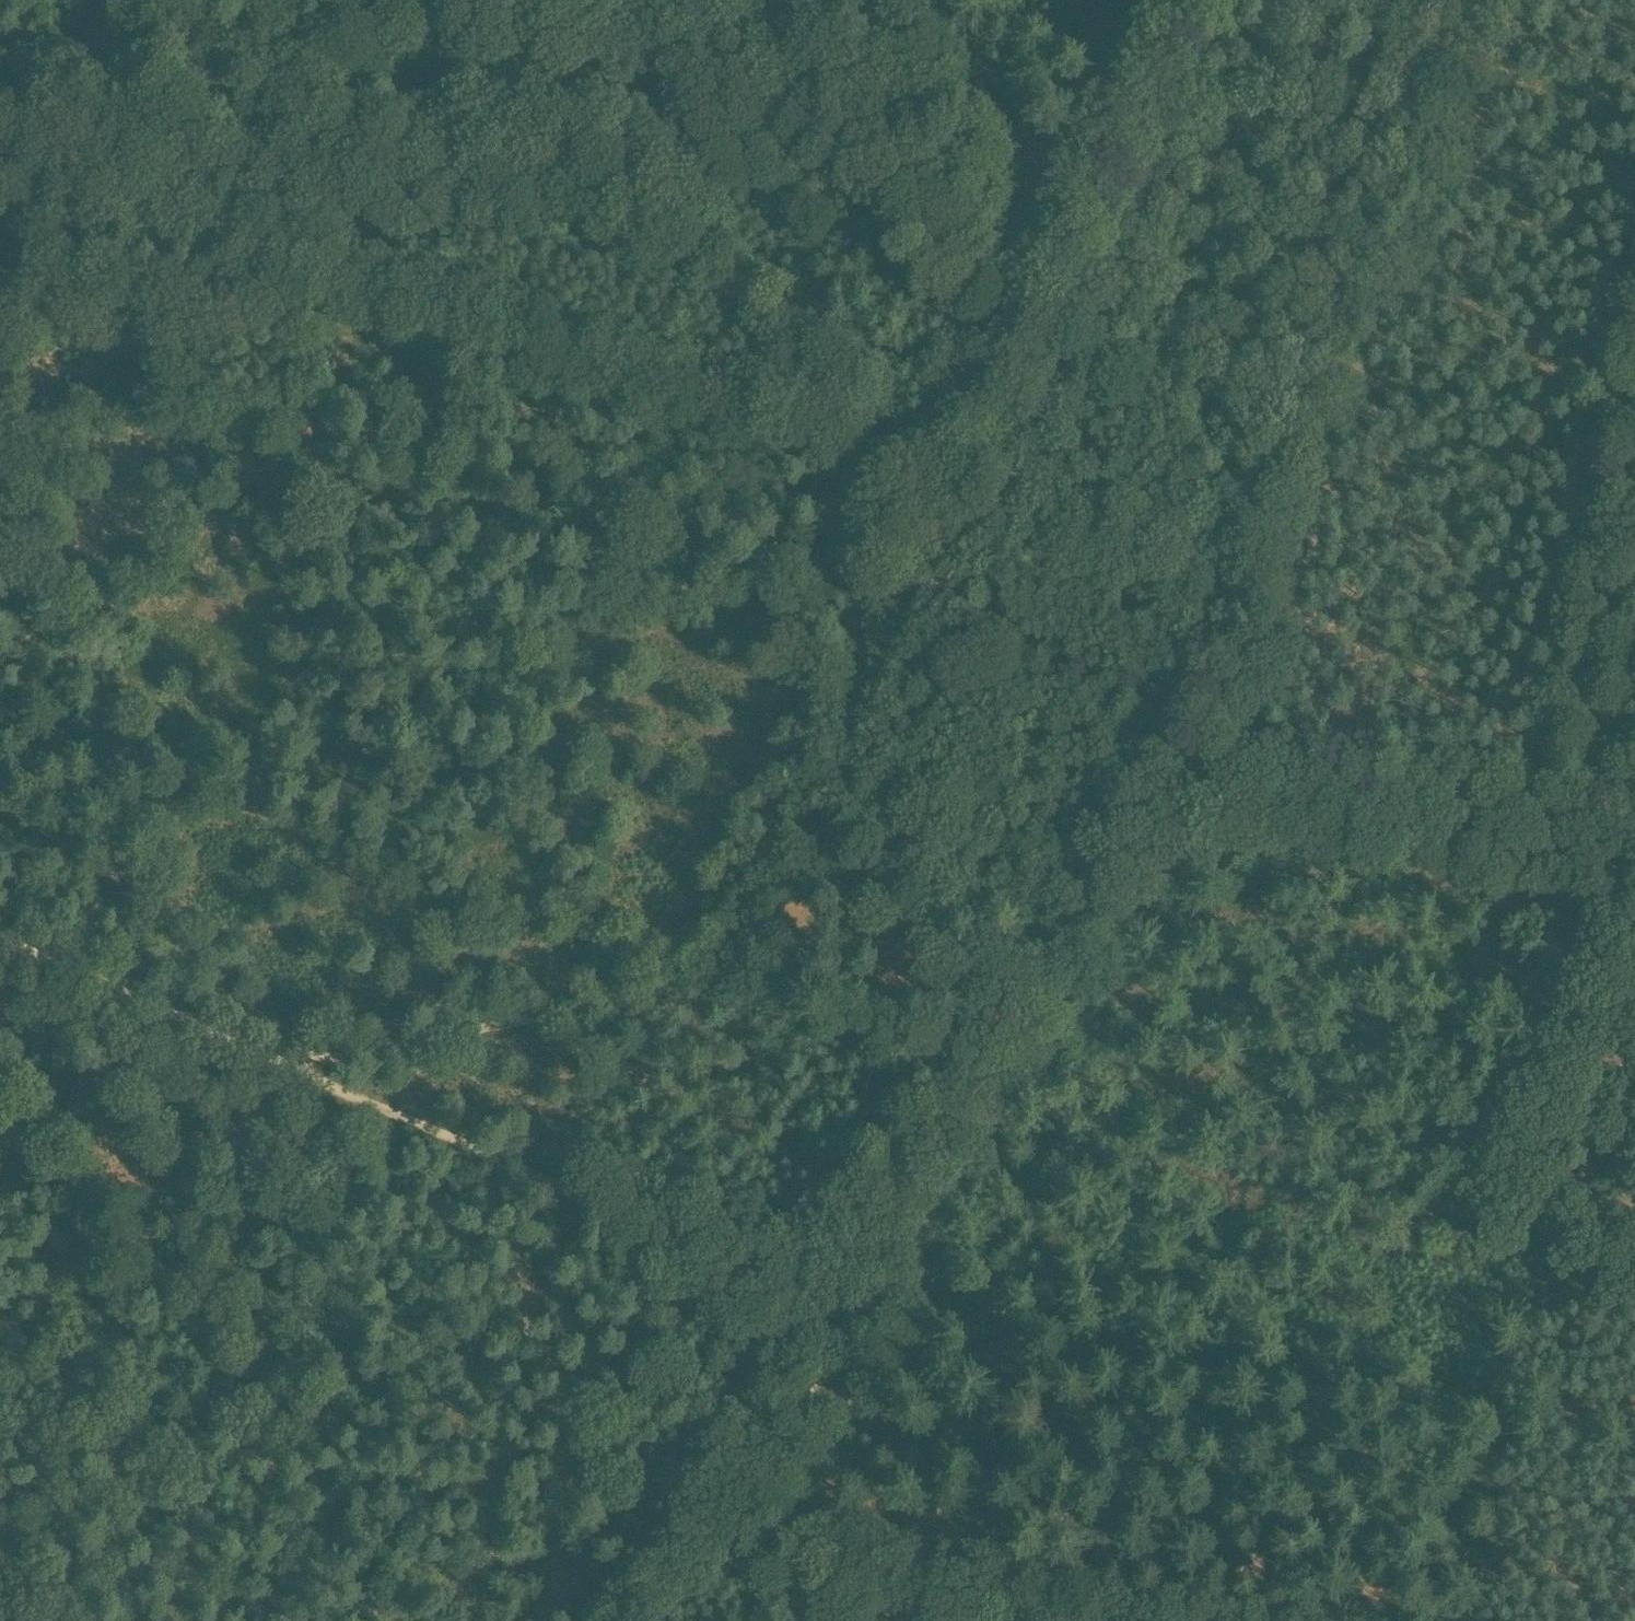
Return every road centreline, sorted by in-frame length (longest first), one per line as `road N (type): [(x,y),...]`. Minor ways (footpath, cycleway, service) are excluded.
road 1 (track): [(1207,0),(861,724),(675,963),(637,1001),(616,1009)]
road 2 (track): [(815,1300),(916,1140),(1165,782),(1186,764),(1211,759),(1634,835)]
road 3 (track): [(284,1066),(815,1300)]
road 4 (track): [(649,1620),(830,1358),(834,1320),(815,1300)]
road 5 (track): [(699,1552),(1040,1620)]
road 6 (track): [(616,1009),(284,1066)]
road 7 (track): [(284,1066),(0,939)]
road 8 (track): [(616,1009),(571,1193)]

